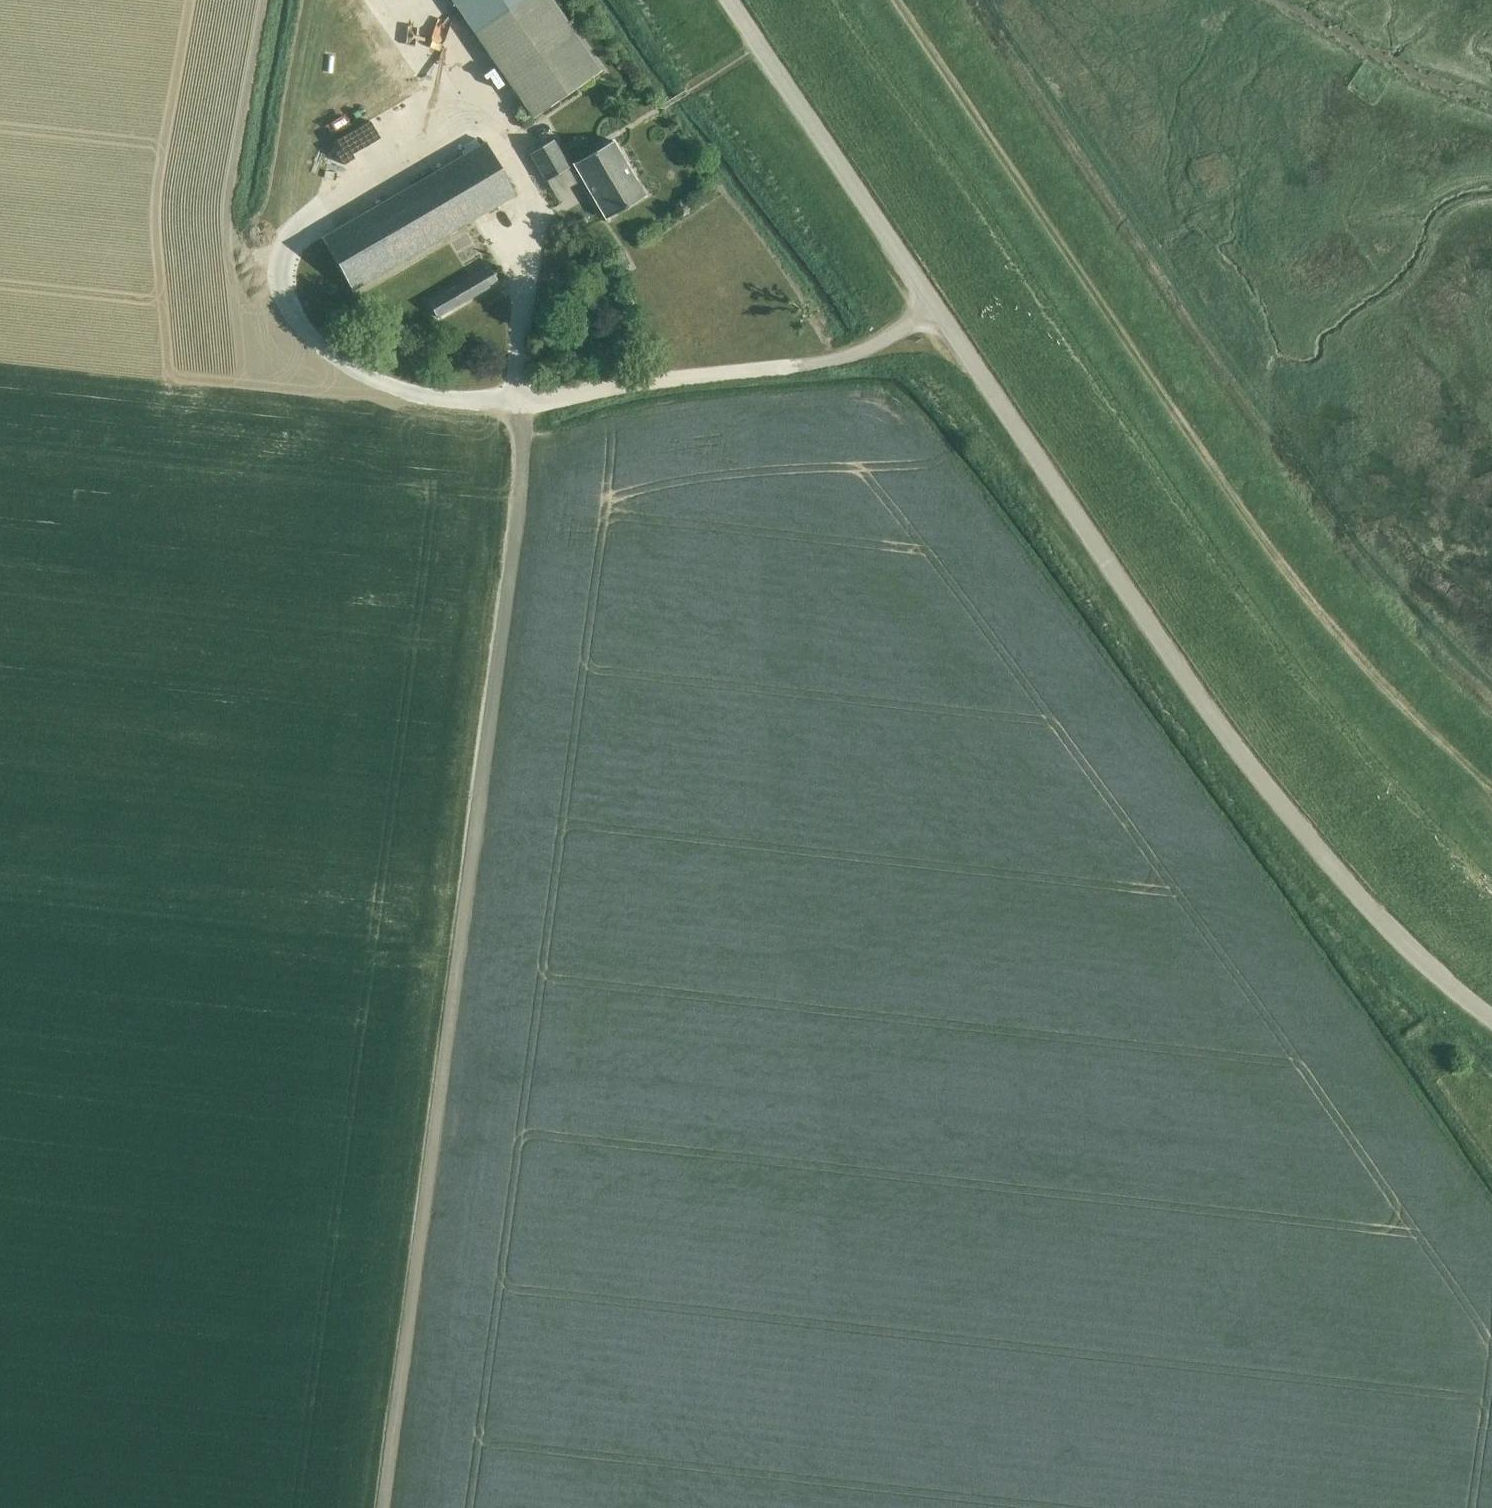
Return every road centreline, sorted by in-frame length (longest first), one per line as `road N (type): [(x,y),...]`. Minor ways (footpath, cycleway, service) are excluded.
road 1 (unclassified): [(1491,1018),(1358,900),(1266,792),(729,0)]
road 2 (track): [(372,1507),(506,572),(519,404)]

